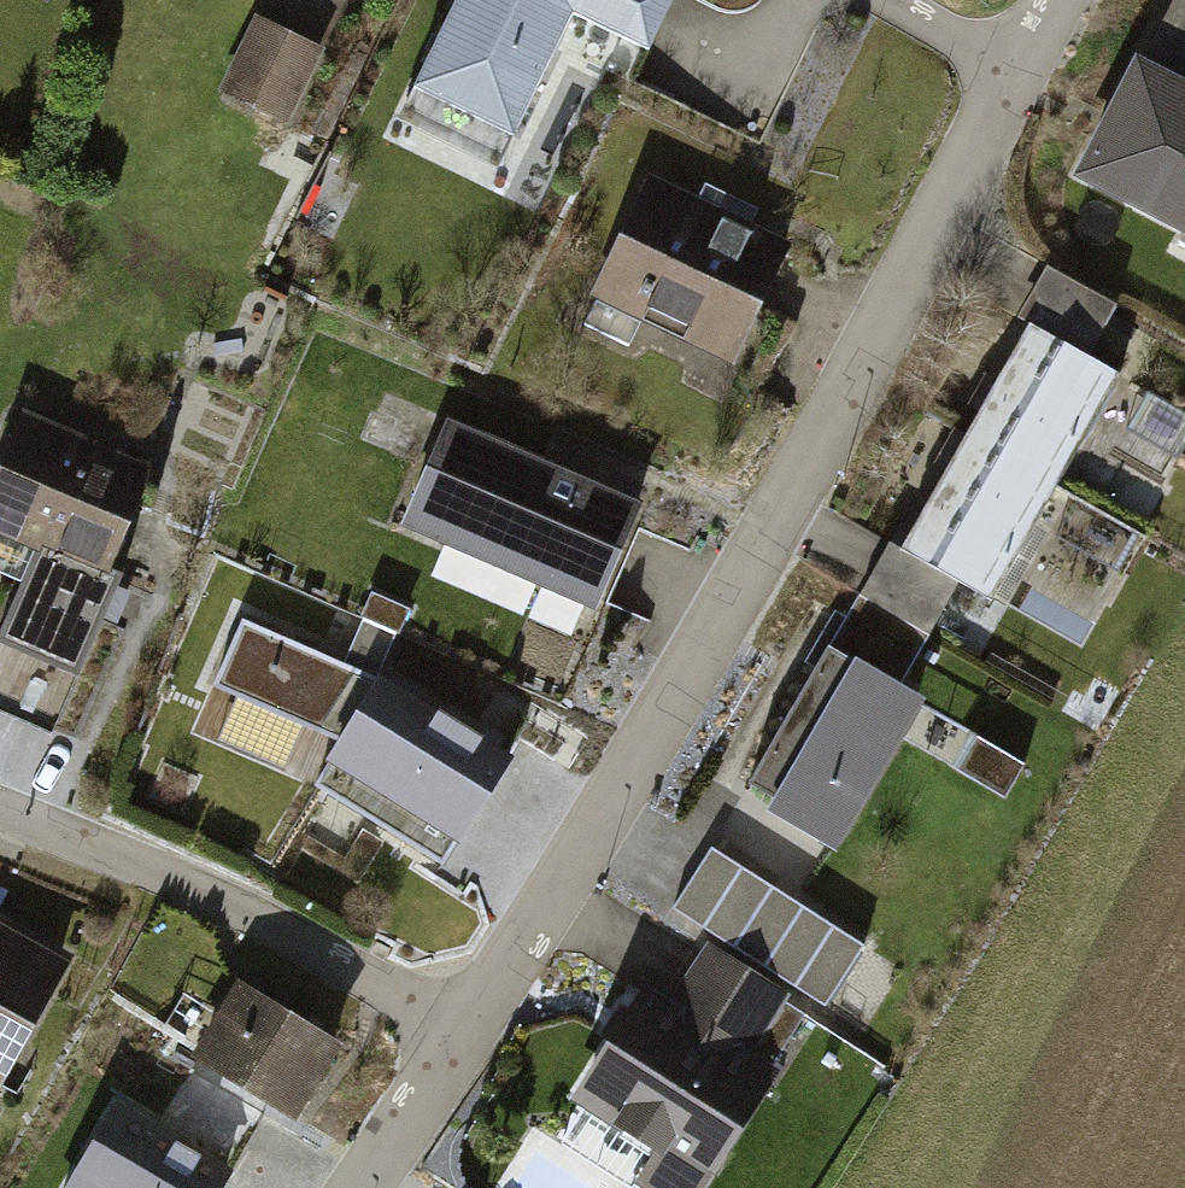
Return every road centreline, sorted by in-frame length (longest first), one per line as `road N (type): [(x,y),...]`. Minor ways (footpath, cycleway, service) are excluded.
road 1 (residential): [(467,1045),(755,581),(1021,79)]
road 2 (residential): [(467,1045),(172,882),(0,814)]
road 3 (residential): [(364,1187),(467,1045)]
road 4 (residential): [(1021,79),(885,0)]

